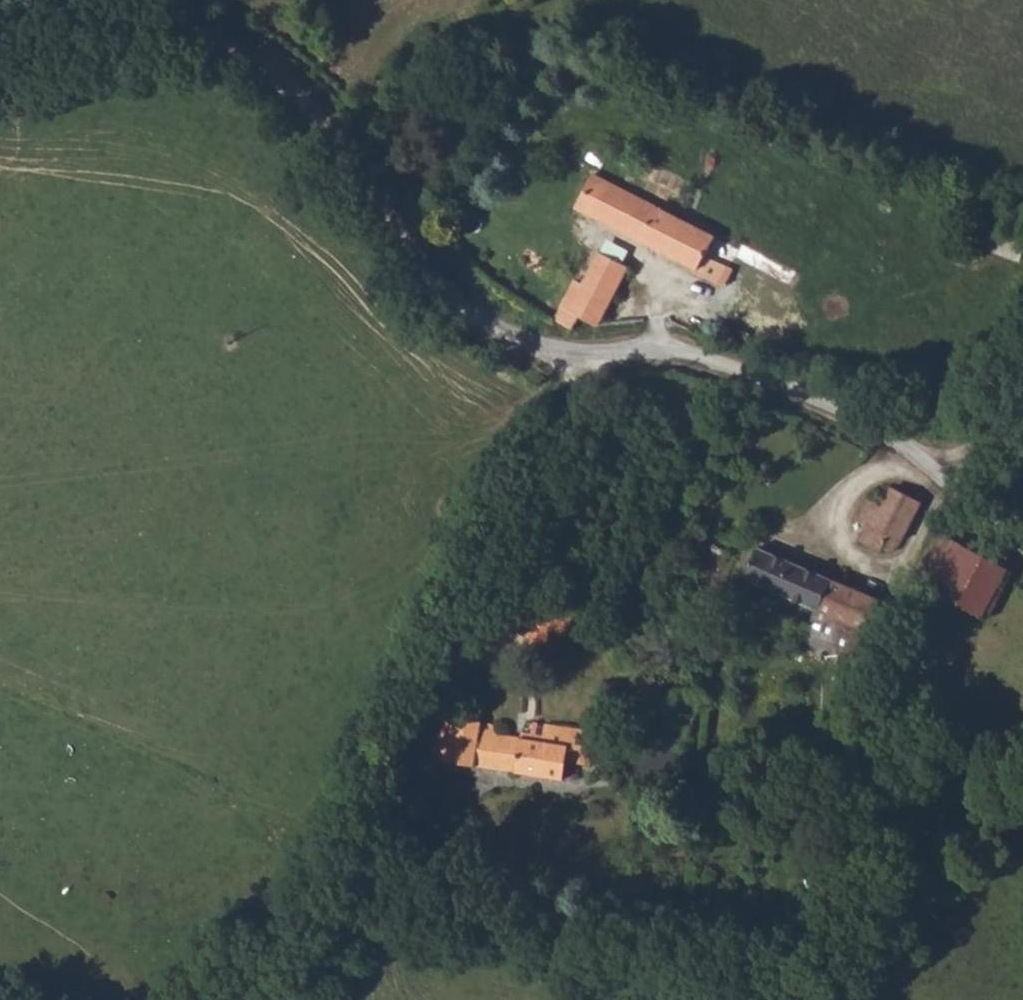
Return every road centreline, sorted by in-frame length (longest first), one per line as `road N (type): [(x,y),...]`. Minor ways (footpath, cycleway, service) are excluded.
road 1 (track): [(362,882),(458,904),(588,957),(811,962),(871,947),(883,921),(853,800),(888,744),(871,690),(907,570),(961,479)]
road 2 (unclassified): [(184,36),(256,63),(306,104),(457,299),(509,337),(557,355),(671,353),(859,416),(961,479),(1022,538)]
road 3 (track): [(599,356),(517,510),(328,957),(247,999)]
road 4 (unclassified): [(8,0),(184,36)]
road 5 (track): [(900,441),(819,549)]

